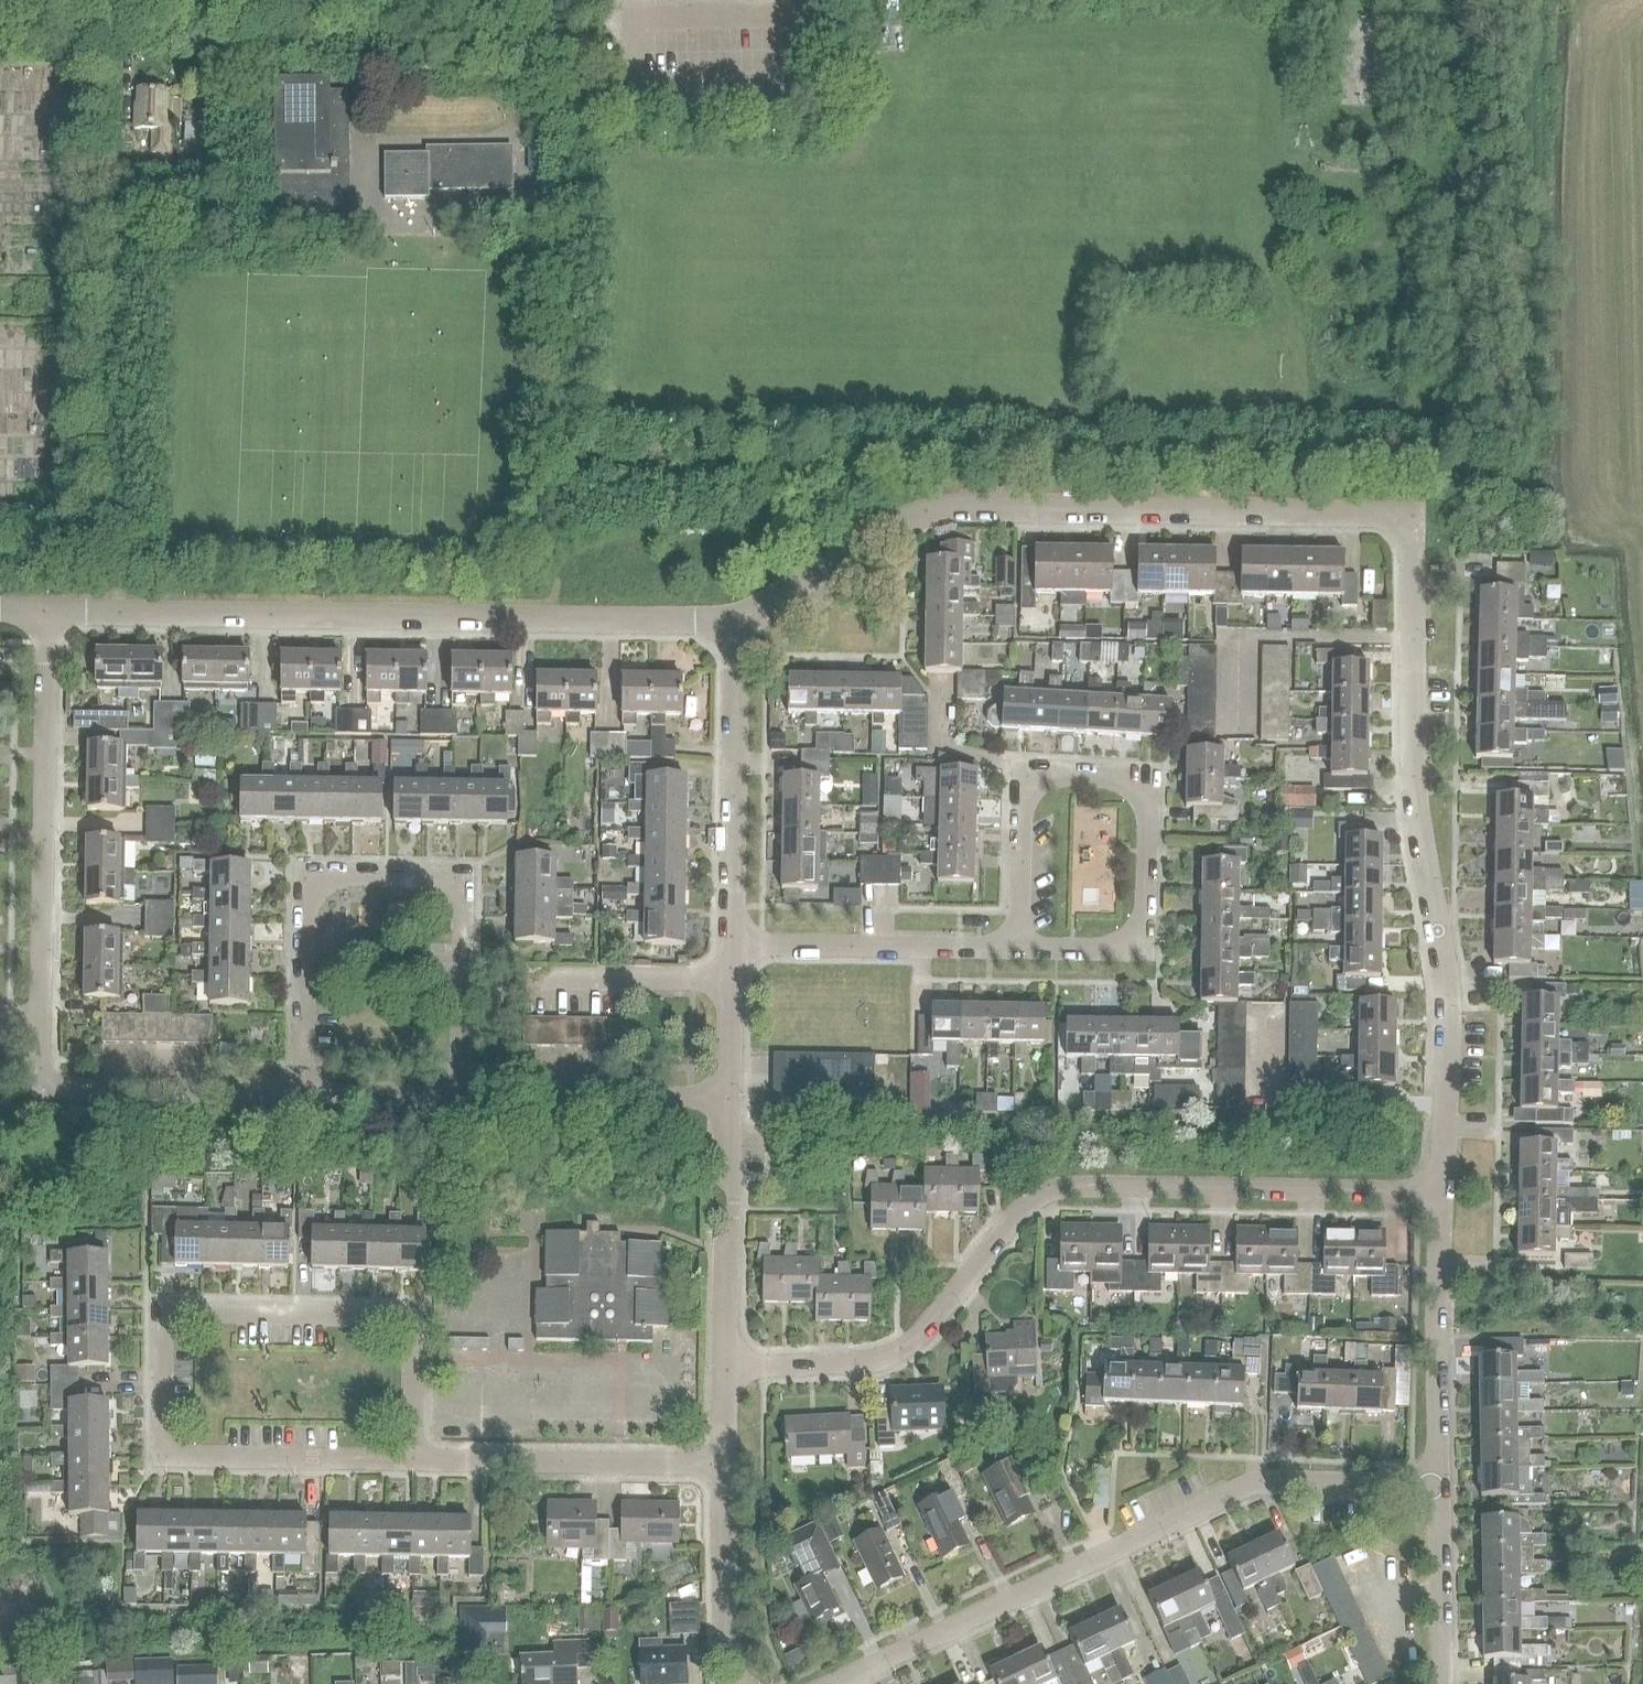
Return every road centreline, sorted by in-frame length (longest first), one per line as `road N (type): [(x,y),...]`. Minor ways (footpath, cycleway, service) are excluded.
road 1 (residential): [(1437,1202),(1450,976),(1409,782),(1409,553),(1392,521),(1372,513),(949,507),(893,524),(735,623)]
road 2 (residential): [(726,1368),(886,1364),(926,1340),(1019,1220),(1084,1197),(1437,1202)]
road 3 (residential): [(47,611),(49,1071),(88,1094),(301,1096)]
road 4 (residential): [(735,623),(47,611)]
road 5 (residential): [(841,1683),(1262,1483),(1437,1487)]
road 6 (residential): [(460,1097),(462,880),(304,878),(301,1096)]
road 7 (residential): [(411,1458),(412,1320),(166,1315),(164,1437),(171,1453),(189,1459)]
road 8 (residential): [(1021,947),(1147,949),(1149,780),(1023,778)]
road 9 (residential): [(733,943),(735,623)]
road 10 (residential): [(722,1467),(411,1458)]
road 11 (residential): [(733,943),(1021,947)]
road 12 (residential): [(1437,1487),(1437,1202)]
road 13 (residential): [(726,1368),(726,1100)]
road 14 (residential): [(460,1097),(726,1100)]
road 15 (residential): [(189,1459),(411,1458)]
road 16 (residential): [(746,1683),(723,1592),(722,1467)]
road 17 (residential): [(1442,1683),(1437,1487)]
road 18 (residential): [(1023,778),(1021,947)]
road 19 (residential): [(301,1096),(460,1097)]
road 20 (residential): [(726,1100),(733,943)]

